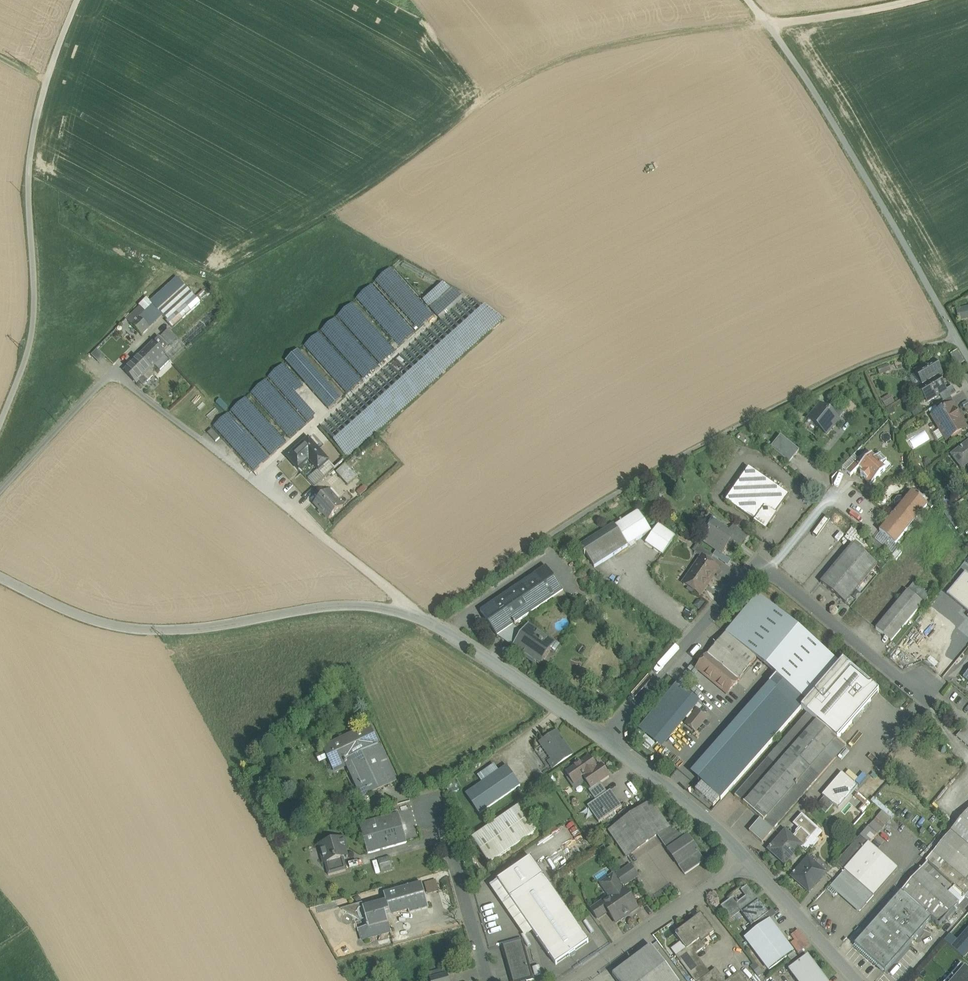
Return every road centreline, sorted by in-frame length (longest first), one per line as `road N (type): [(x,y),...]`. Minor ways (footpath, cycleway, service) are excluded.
road 1 (residential): [(0,494),(117,371),(432,617)]
road 2 (unclassified): [(0,431),(38,327),(26,169),(76,0)]
road 3 (unclassified): [(432,617),(357,604),(178,630),(140,627),(98,621),(0,576)]
road 4 (residential): [(603,738),(743,577),(759,571),(919,689)]
road 5 (unclassified): [(961,338),(803,71),(747,0)]
road 6 (residential): [(569,980),(744,858)]
road 7 (residential): [(603,738),(443,625)]
road 8 (residential): [(744,858),(709,820),(603,738)]
road 9 (residential): [(491,980),(446,820)]
road 10 (residential): [(856,980),(744,858)]
road 11 (track): [(906,0),(765,23)]

